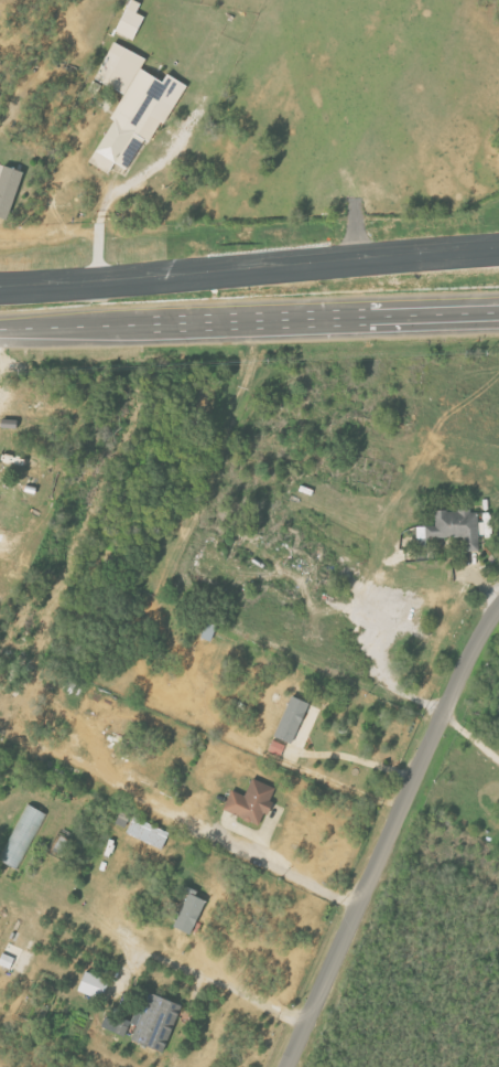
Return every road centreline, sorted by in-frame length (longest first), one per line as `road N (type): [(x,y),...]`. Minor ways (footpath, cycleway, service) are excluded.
road 1 (residential): [(286,1066),(470,651),(498,604)]
road 2 (trunk): [(498,249),(0,284)]
road 3 (trunk): [(154,323),(369,316)]
road 4 (trunk): [(0,328),(154,323)]
road 5 (trunk): [(369,316),(498,312)]

